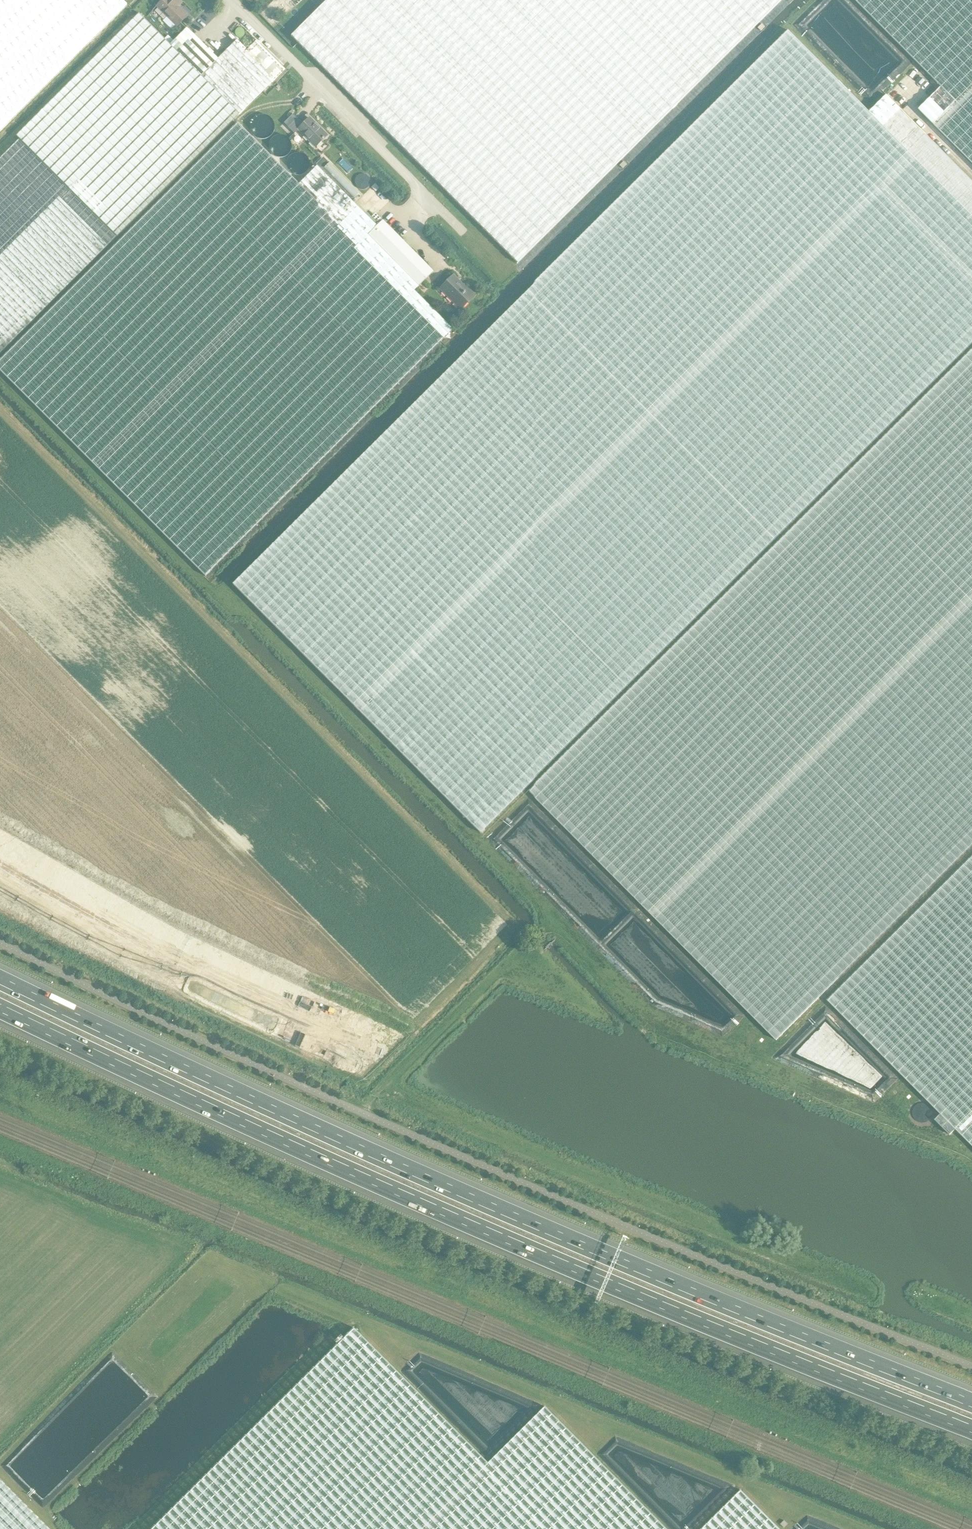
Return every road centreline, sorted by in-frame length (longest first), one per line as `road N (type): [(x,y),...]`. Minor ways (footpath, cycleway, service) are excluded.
road 1 (motorway): [(971,1400),(513,1212),(0,977)]
road 2 (motorway): [(0,1012),(489,1236),(971,1432)]
road 3 (unclassified): [(465,236),(226,0)]

